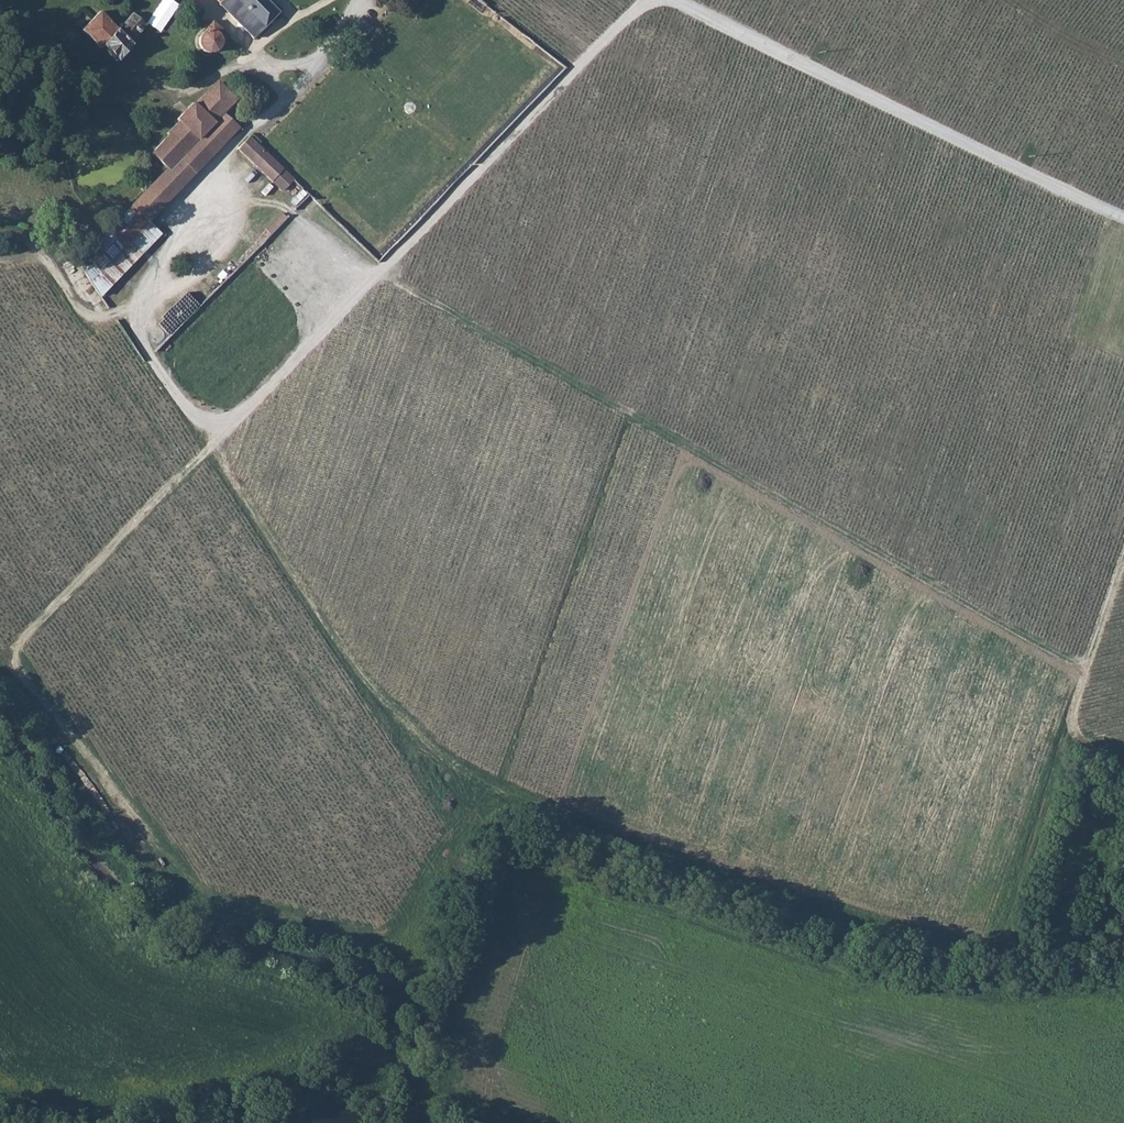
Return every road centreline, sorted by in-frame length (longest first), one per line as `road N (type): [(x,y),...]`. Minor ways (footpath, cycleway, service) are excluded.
road 1 (track): [(208,448),(413,743),(469,787),(693,866),(918,935),(996,945),(1064,728)]
road 2 (track): [(1084,671),(378,272),(264,196),(230,191)]
road 3 (track): [(641,0),(5,658)]
road 4 (unclassified): [(1123,221),(671,0)]
road 5 (unclassified): [(225,152),(161,261),(162,275),(175,283),(196,279),(230,191)]
road 6 (track): [(1123,748),(1064,728),(1123,558)]
road 7 (unclassified): [(357,0),(304,83),(225,152)]

